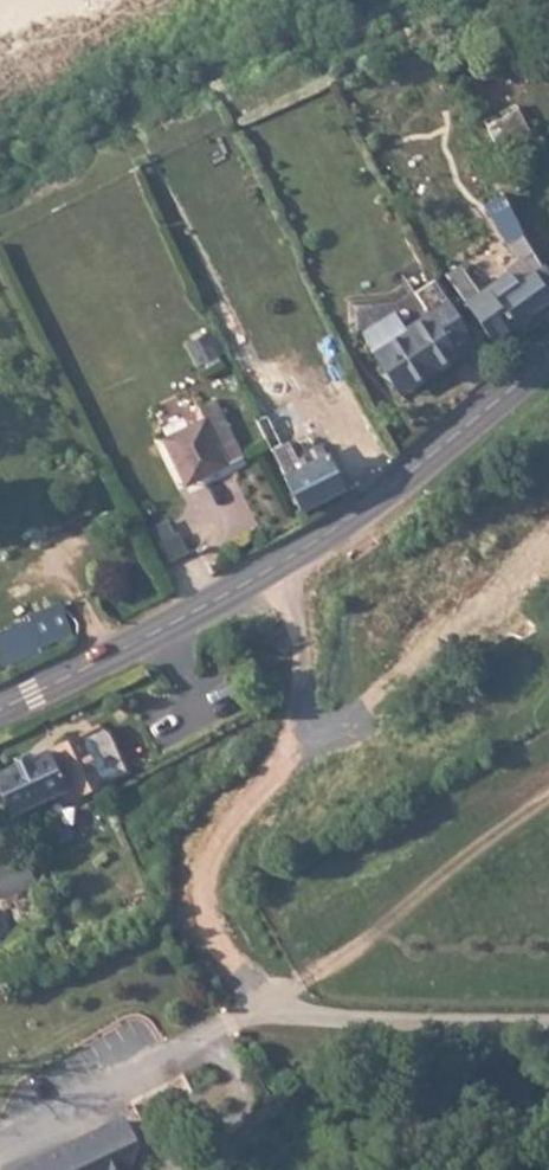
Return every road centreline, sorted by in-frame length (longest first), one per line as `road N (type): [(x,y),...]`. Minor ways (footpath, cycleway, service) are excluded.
road 1 (secondary): [(0,712),(279,568),(382,500),(548,361)]

